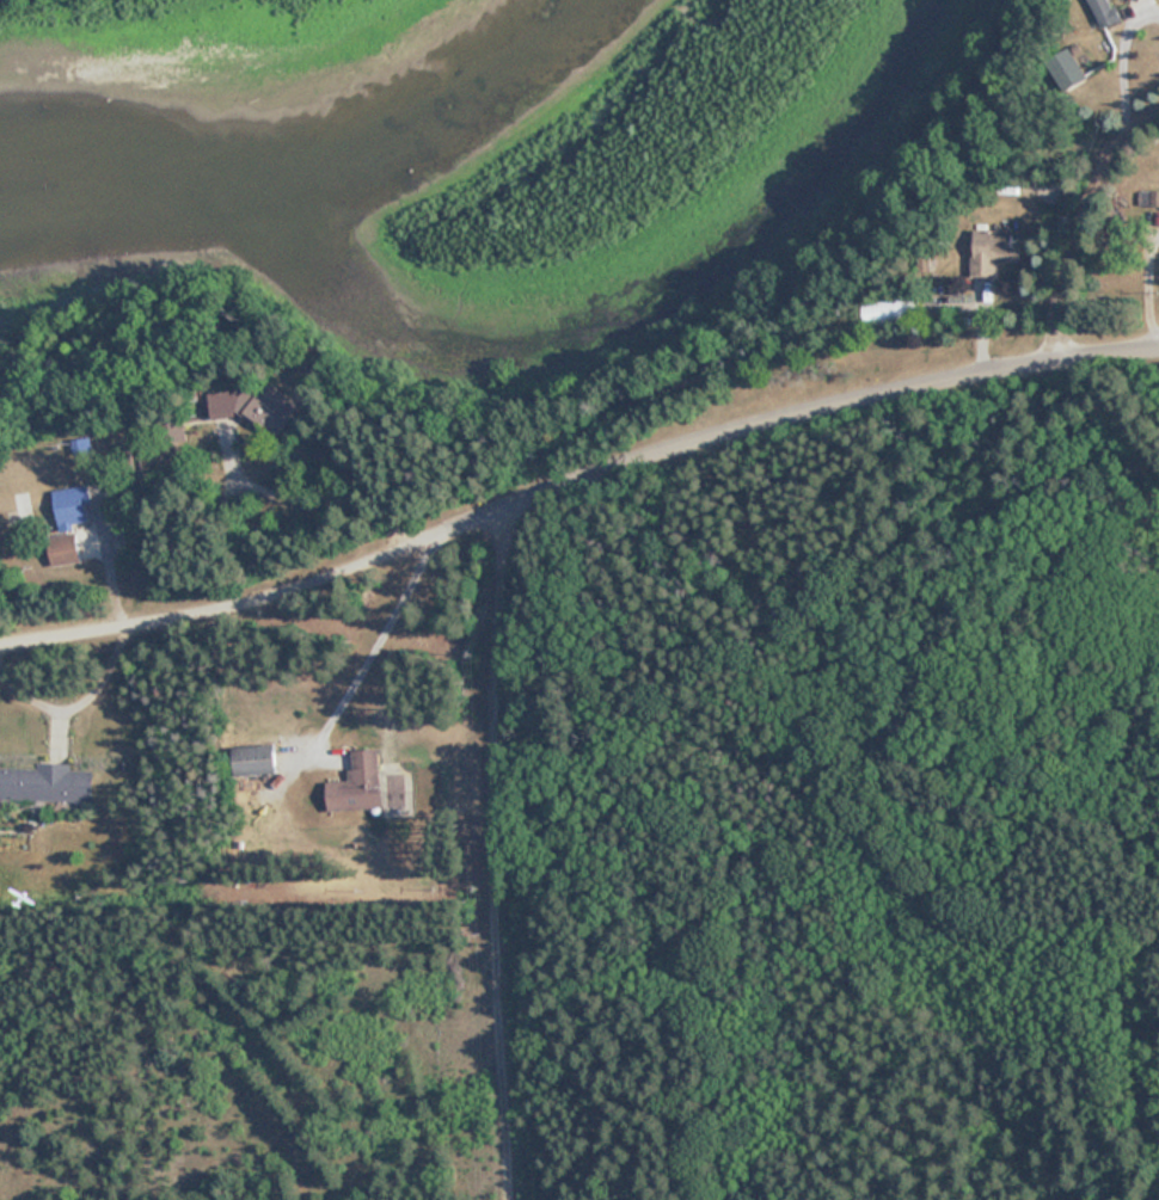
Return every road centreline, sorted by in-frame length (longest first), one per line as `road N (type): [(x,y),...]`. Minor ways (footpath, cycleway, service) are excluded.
road 1 (residential): [(0,640),(192,620),(313,590),(507,504),(775,425),(1059,363),(1158,354)]
road 2 (residential): [(1059,363),(1087,187),(1121,134),(1158,104)]

